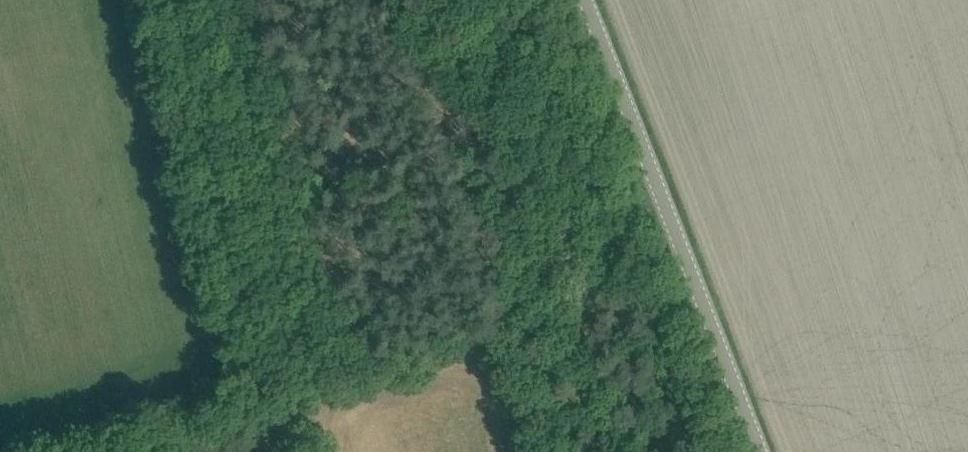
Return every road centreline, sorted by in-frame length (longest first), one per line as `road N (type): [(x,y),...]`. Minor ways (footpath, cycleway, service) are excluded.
road 1 (unclassified): [(762,451),(587,0)]

